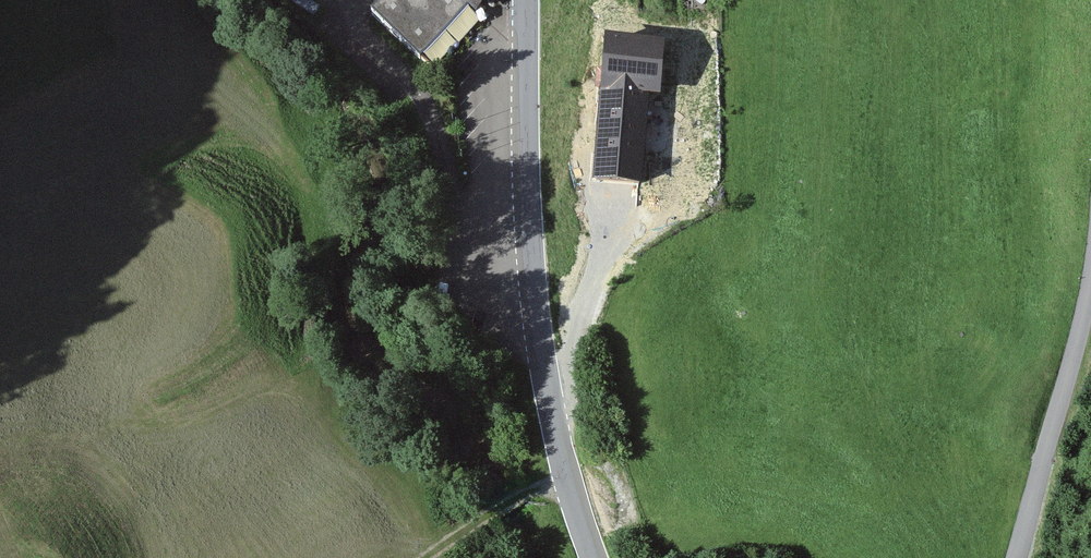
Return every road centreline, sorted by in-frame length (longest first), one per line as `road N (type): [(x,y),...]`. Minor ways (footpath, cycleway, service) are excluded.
road 1 (tertiary): [(525,0),(527,192),(541,356),(594,557)]
road 2 (unclassified): [(1017,557),(1090,278)]
road 3 (track): [(568,476),(424,557)]

